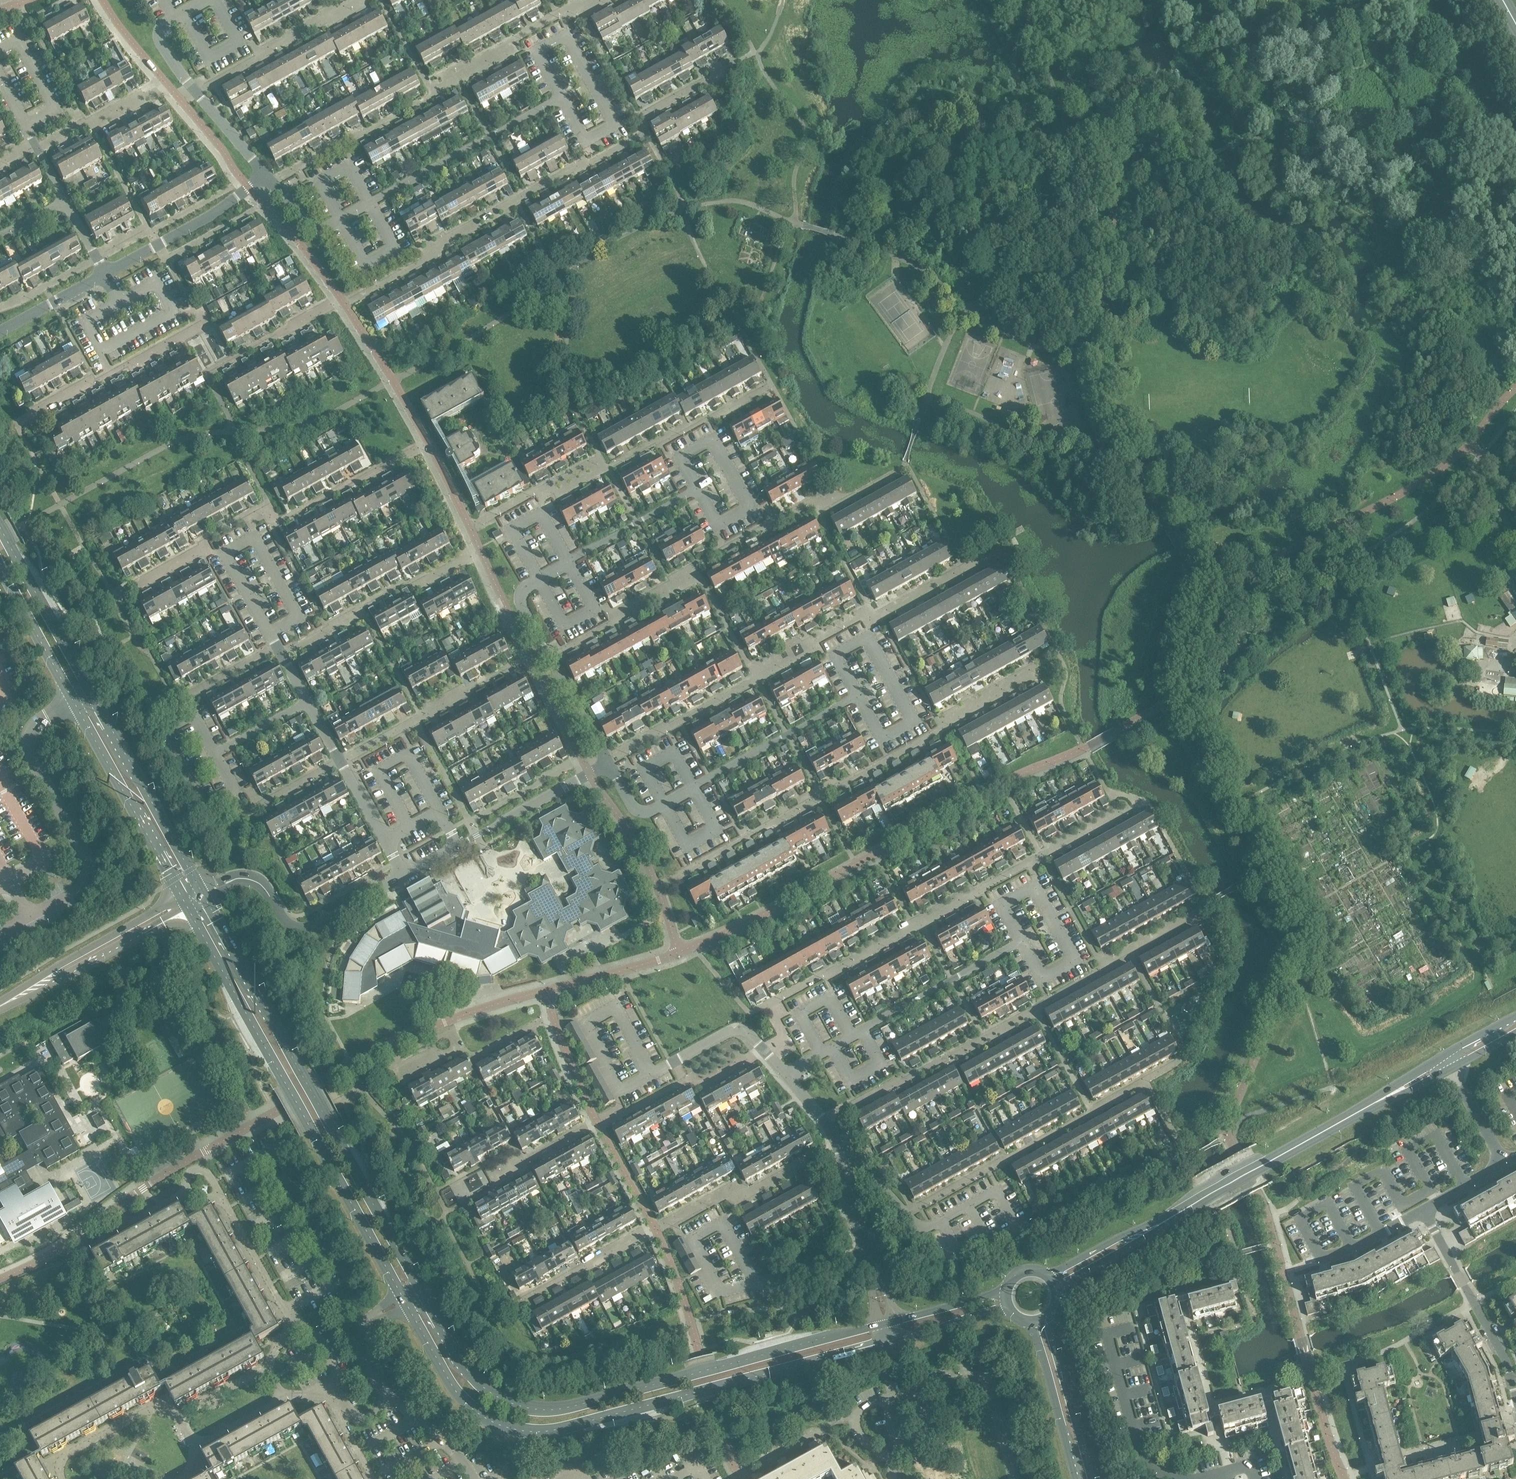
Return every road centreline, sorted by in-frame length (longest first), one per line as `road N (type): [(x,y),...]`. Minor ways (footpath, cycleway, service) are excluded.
road 1 (secondary): [(403,1303),(468,1410),(521,1436),(591,1425),(893,1345)]
road 2 (secondary): [(887,1325),(551,1407),(523,1404),(484,1384),(424,1289)]
road 3 (secondary): [(1052,1283),(1450,1062)]
road 4 (secondary): [(186,904),(403,1303)]
road 5 (secondary): [(424,1289),(203,895)]
road 6 (residential): [(607,761),(523,595),(697,489)]
road 7 (residential): [(264,174),(321,229),(561,96)]
road 8 (residential): [(857,695),(652,810),(631,803),(607,761)]
road 9 (residential): [(28,917),(78,889),(87,874),(88,852),(30,745),(37,728),(72,705)]
road 10 (residential): [(784,1074),(1022,941)]
road 11 (residential): [(203,895),(238,879),(254,881),(284,920),(304,928),(404,876)]
road 12 (residential): [(264,174),(161,39),(164,23),(206,0)]
road 13 (residential): [(404,876),(607,761)]
road 14 (tertiary): [(72,705),(186,904)]
road 15 (tertiary): [(203,895),(95,693)]
road 16 (secondary): [(0,1007),(186,904)]
road 17 (residential): [(1515,1397),(1505,1359),(1425,1210)]
road 18 (residential): [(404,876),(308,701)]
road 19 (tertiary): [(95,693),(0,522)]
road 20 (residential): [(1181,1478),(1154,1468),(1136,1443),(1107,1340),(1131,1330)]
road 21 (residential): [(105,274),(204,219),(264,174)]
road 22 (tertiary): [(1084,1478),(1041,1320)]
road 23 (residential): [(650,1075),(737,1029),(784,1074)]
road 24 (residential): [(1016,1478),(991,1385),(973,1376),(931,1387)]
road 25 (residential): [(62,1478),(64,1457),(145,1411),(180,1418)]
road 26 (tertiary): [(0,574),(72,705)]
road 27 (residential): [(224,1202),(297,1330)]
road 28 (secondary): [(1009,1291),(887,1325)]
road 29 (secondary): [(893,1345),(1011,1308)]
road 30 (residential): [(473,1478),(386,1395)]

